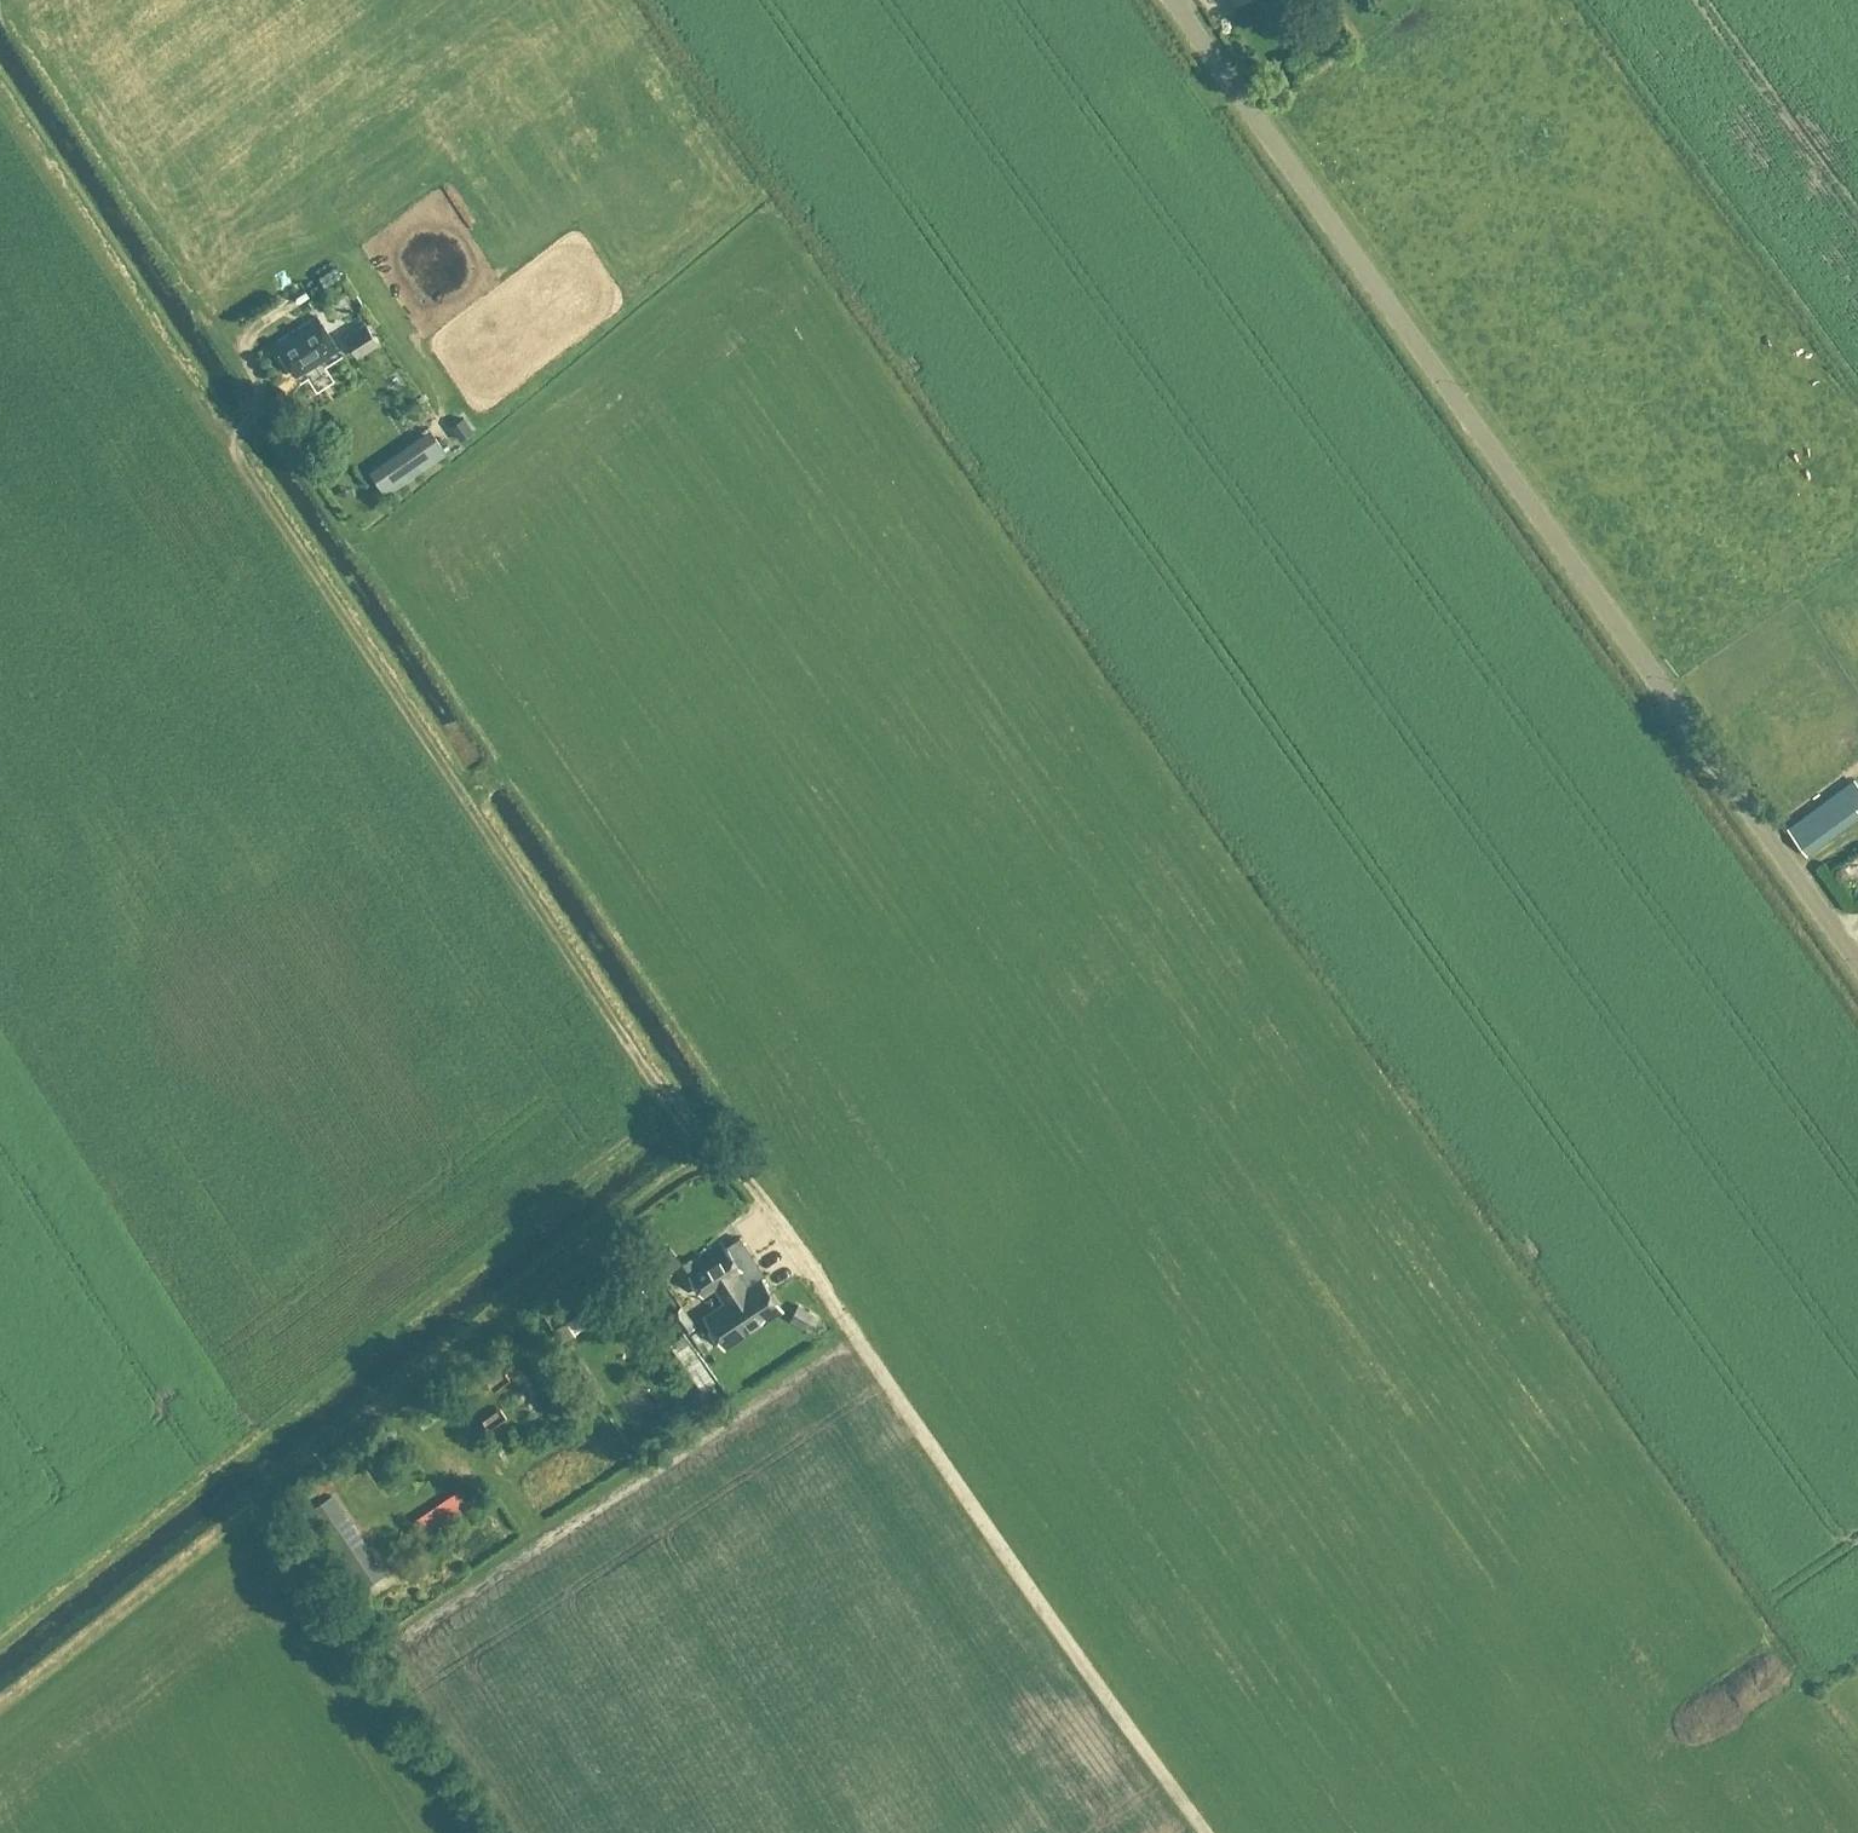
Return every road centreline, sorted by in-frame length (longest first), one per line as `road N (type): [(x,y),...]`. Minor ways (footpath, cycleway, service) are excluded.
road 1 (track): [(0,100),(704,1153),(757,1196),(1201,1832)]
road 2 (unclassified): [(1857,998),(1687,772),(1156,0)]
road 3 (track): [(0,1706),(704,1153)]

